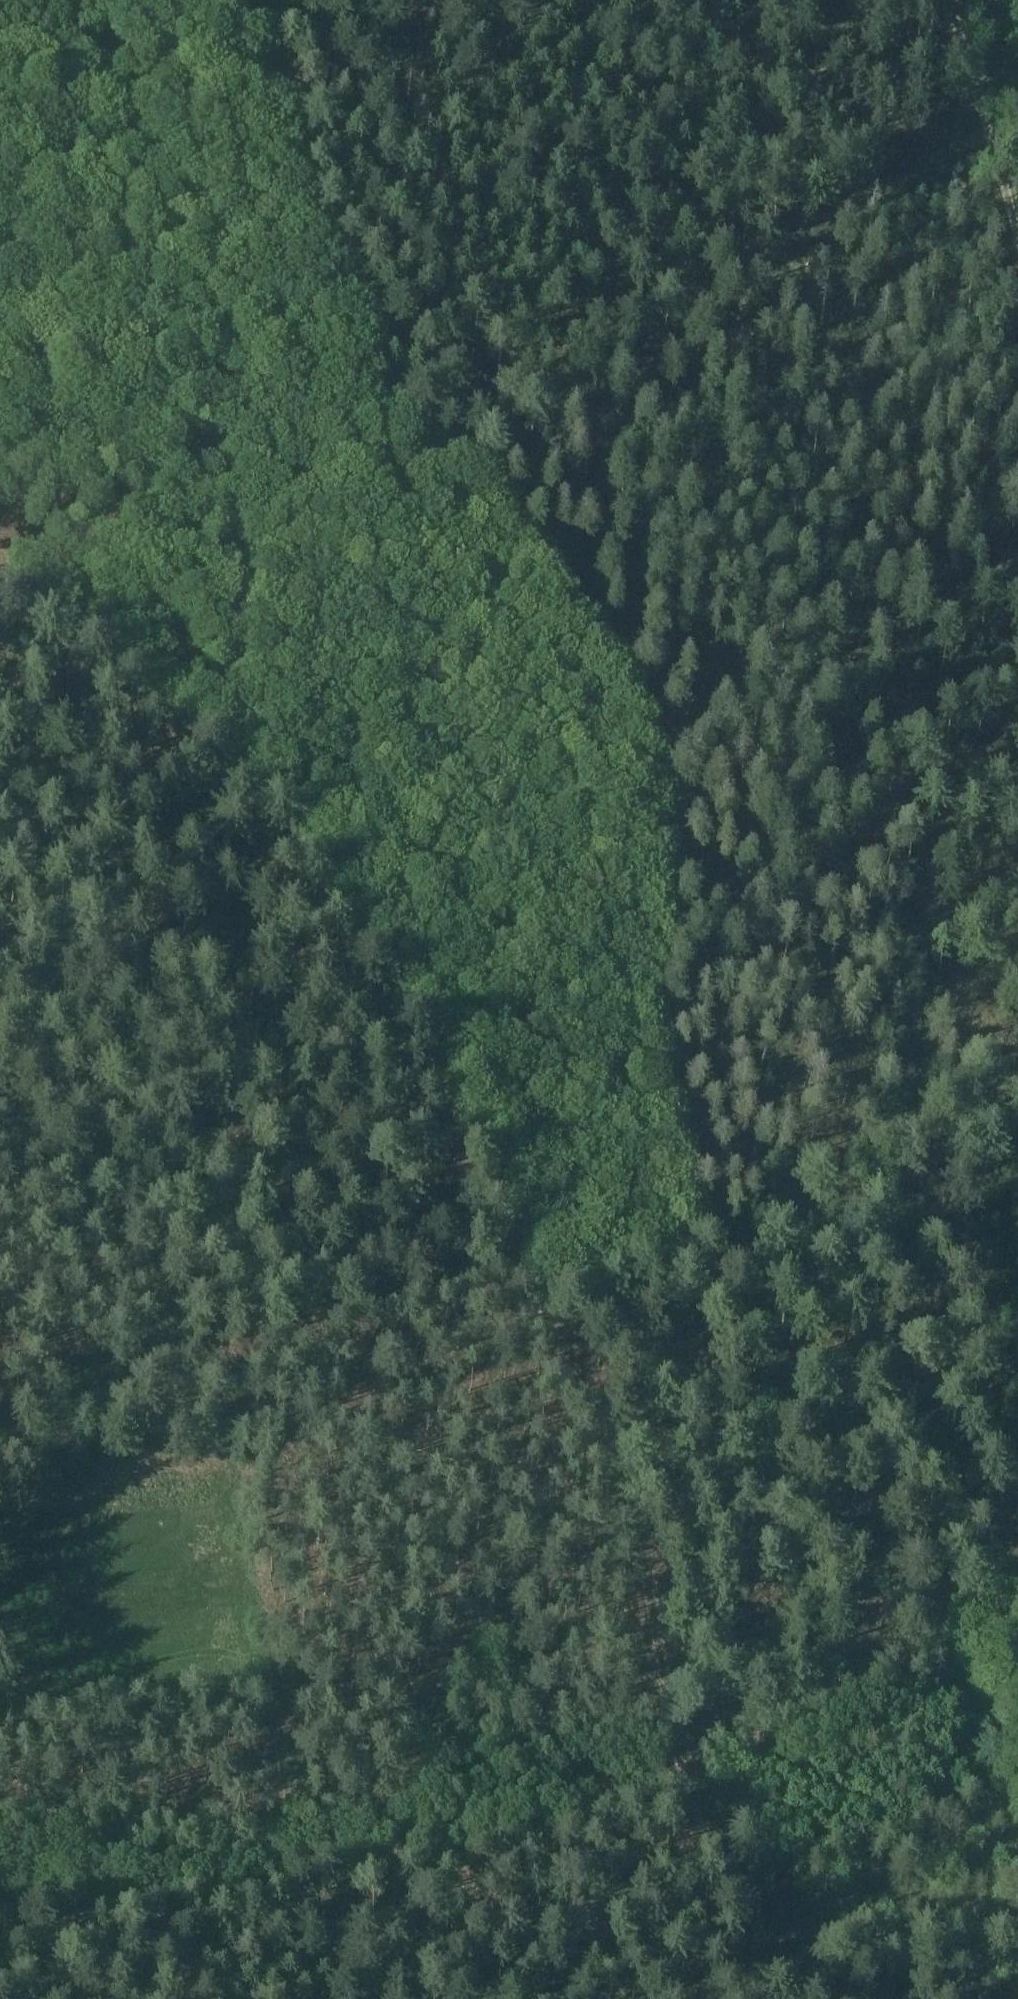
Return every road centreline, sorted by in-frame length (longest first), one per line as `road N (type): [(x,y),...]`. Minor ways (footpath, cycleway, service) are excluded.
road 1 (track): [(1017,1614),(689,1760),(486,1831),(360,1859),(193,1873),(0,1874)]
road 2 (track): [(929,0),(1017,307)]

